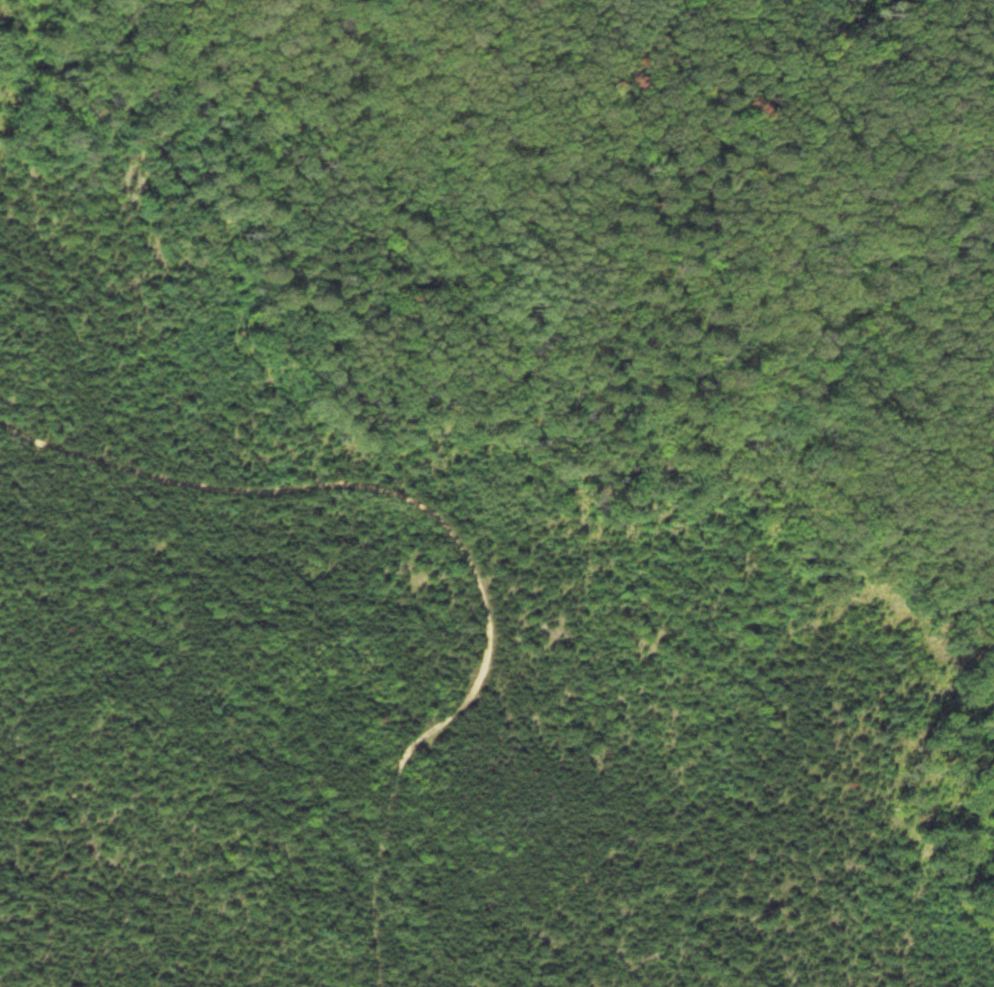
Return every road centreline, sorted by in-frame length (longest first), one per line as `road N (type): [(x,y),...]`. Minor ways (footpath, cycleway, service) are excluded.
road 1 (track): [(0,409),(52,443),(188,486),(344,482),(406,496),(469,551),(493,625),(487,674),(404,760),(379,885),(379,986)]

